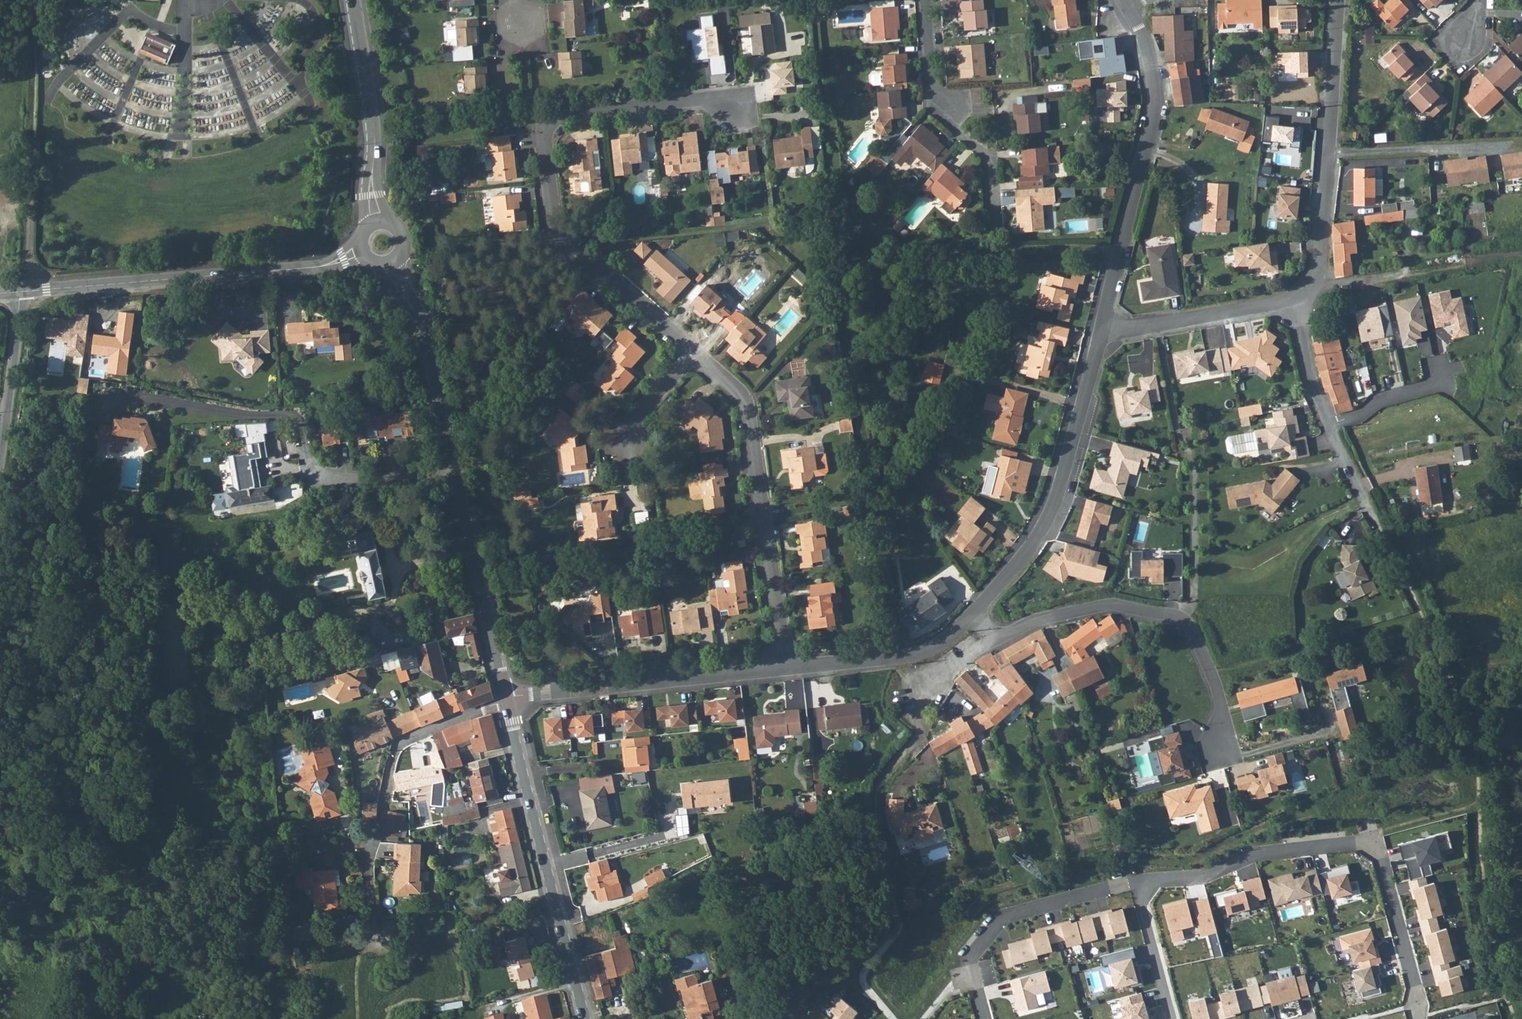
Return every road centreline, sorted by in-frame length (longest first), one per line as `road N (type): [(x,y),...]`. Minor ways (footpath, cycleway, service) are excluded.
road 1 (track): [(1377,523),(1478,744),(1496,964),(1516,1018)]
road 2 (residential): [(695,352),(555,232),(544,138),(560,115),(701,100),(743,110)]
road 3 (tertiary): [(507,700),(427,340),(387,265)]
road 4 (residential): [(1138,883),(1200,877),(1257,853),(1368,847),(1378,854),(1417,1018)]
road 5 (tertiary): [(21,292),(323,266),(360,251)]
road 6 (residential): [(786,667),(747,398),(695,352)]
road 7 (residential): [(1220,752),(1221,701),(1192,627),(1178,614),(1106,604),(994,636)]
road 8 (track): [(770,1018),(790,988),(889,915),(894,888),(879,825),(881,790),(907,748)]
road 9 (residential): [(1129,10),(1149,50),(1155,112),(1101,328)]
road 10 (tertiary): [(585,1018),(507,700)]
road 11 (residential): [(1101,328),(1046,522),(973,616)]
road 12 (residential): [(379,939),(370,873),(398,743),(507,700)]
road 13 (residential): [(1337,0),(1320,261),(1313,285),(1297,298)]
road 14 (residential): [(786,667),(507,700)]
road 15 (residential): [(984,1018),(971,954),(1006,916),(1138,883)]
road 16 (residential): [(1297,298),(1304,351),(1329,424),(1377,523)]
road 17 (residential): [(927,0),(942,120),(988,158),(993,207)]
road 18 (tertiary): [(376,222),(375,134),(355,0)]
road 19 (residential): [(1297,298),(1507,254)]
road 20 (residential): [(1297,298),(1127,331),(1101,328)]
road 21 (residential): [(973,616),(925,650),(786,667)]
road 22 (residential): [(21,292),(0,440)]
road 23 (residential): [(994,636),(956,666),(907,748)]
road 24 (residential): [(1171,1018),(1138,883)]
road 25 (residential): [(629,459),(638,415),(695,352)]

